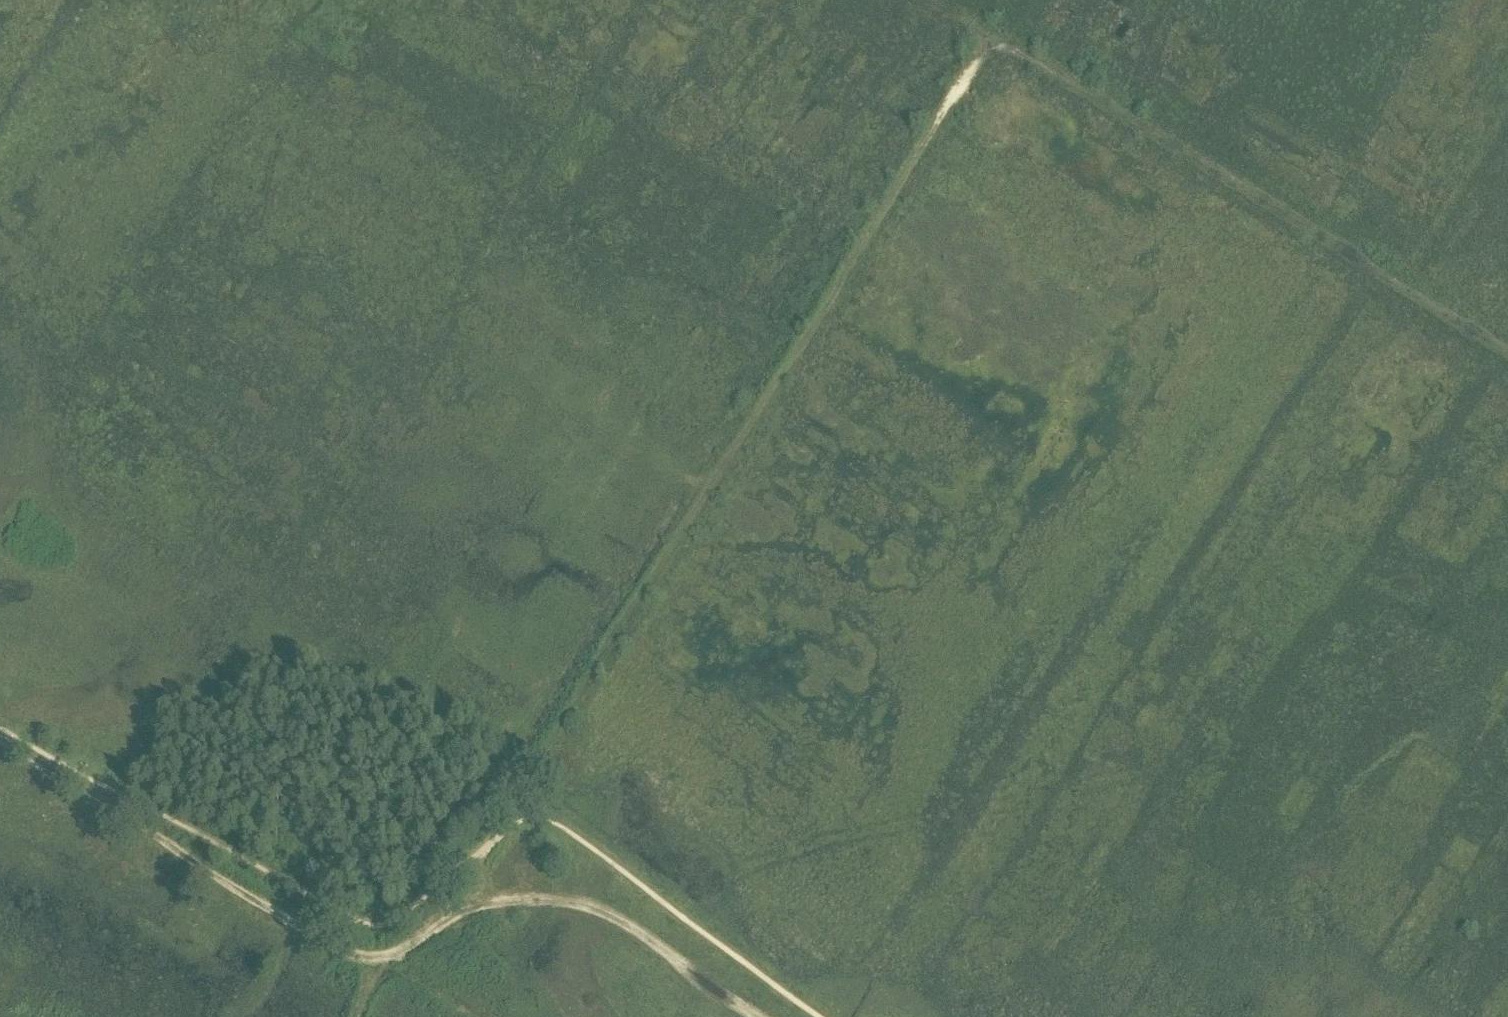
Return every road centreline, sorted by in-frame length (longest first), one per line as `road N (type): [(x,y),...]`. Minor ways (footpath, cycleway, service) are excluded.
road 1 (track): [(0,749),(364,962),(400,957),(468,910),(575,905),(599,914),(747,1016)]

